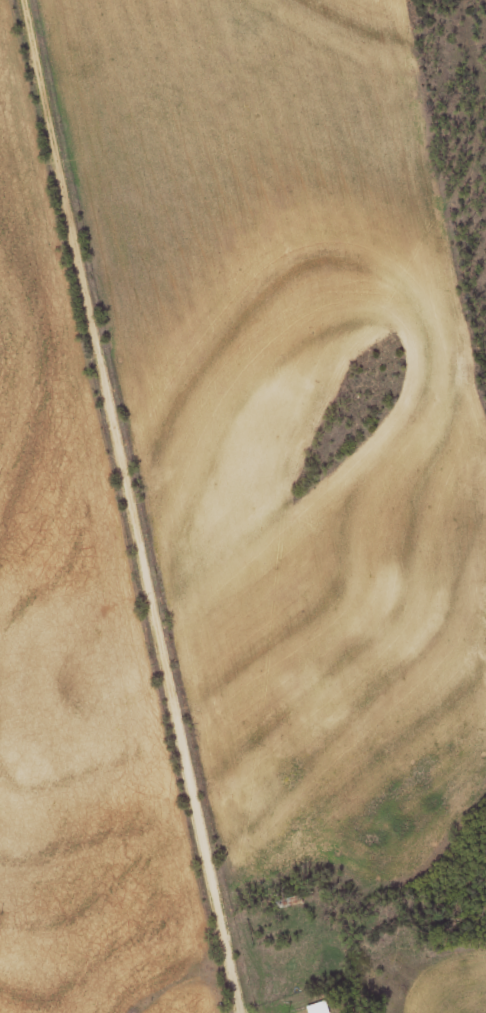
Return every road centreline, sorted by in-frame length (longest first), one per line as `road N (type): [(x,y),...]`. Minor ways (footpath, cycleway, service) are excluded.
road 1 (residential): [(232,1012),(20,0)]
road 2 (residential): [(485,524),(459,210),(485,112)]
road 3 (residential): [(228,999),(322,878),(357,810),(485,753)]

